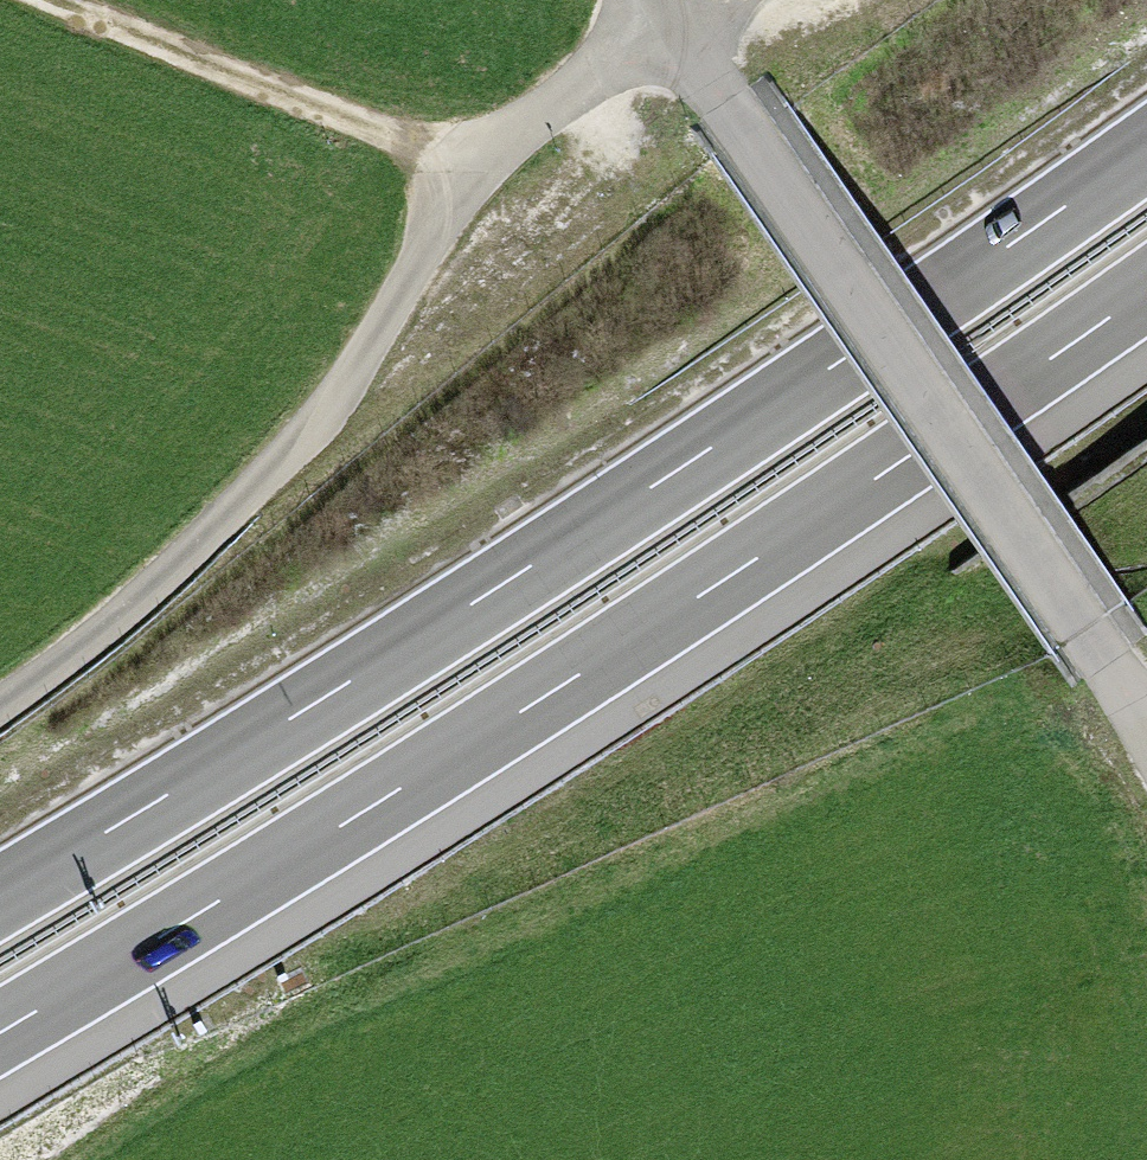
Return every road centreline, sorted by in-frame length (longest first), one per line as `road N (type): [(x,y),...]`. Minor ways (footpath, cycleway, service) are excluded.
road 1 (motorway): [(0,1033),(641,636),(1146,288)]
road 2 (motorway): [(1146,151),(565,546),(0,895)]
road 3 (track): [(762,0),(546,117),(480,171),(305,453),(140,613),(0,717)]
road 4 (tertiary): [(671,54),(788,241),(1078,637)]
road 5 (track): [(38,0),(480,171)]

